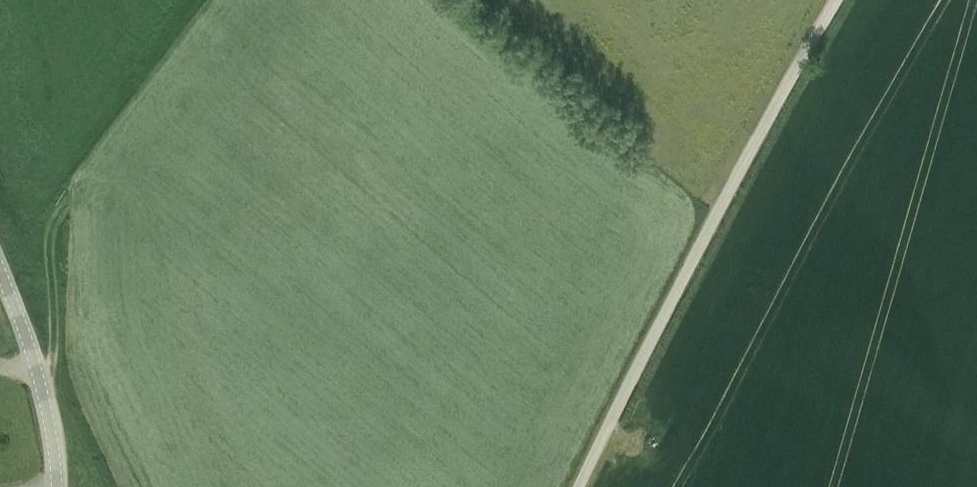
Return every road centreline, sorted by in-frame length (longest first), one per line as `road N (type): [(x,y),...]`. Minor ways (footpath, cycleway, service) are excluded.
road 1 (unclassified): [(581,486),(723,191),(838,0)]
road 2 (unclassified): [(58,486),(42,385),(0,271)]

